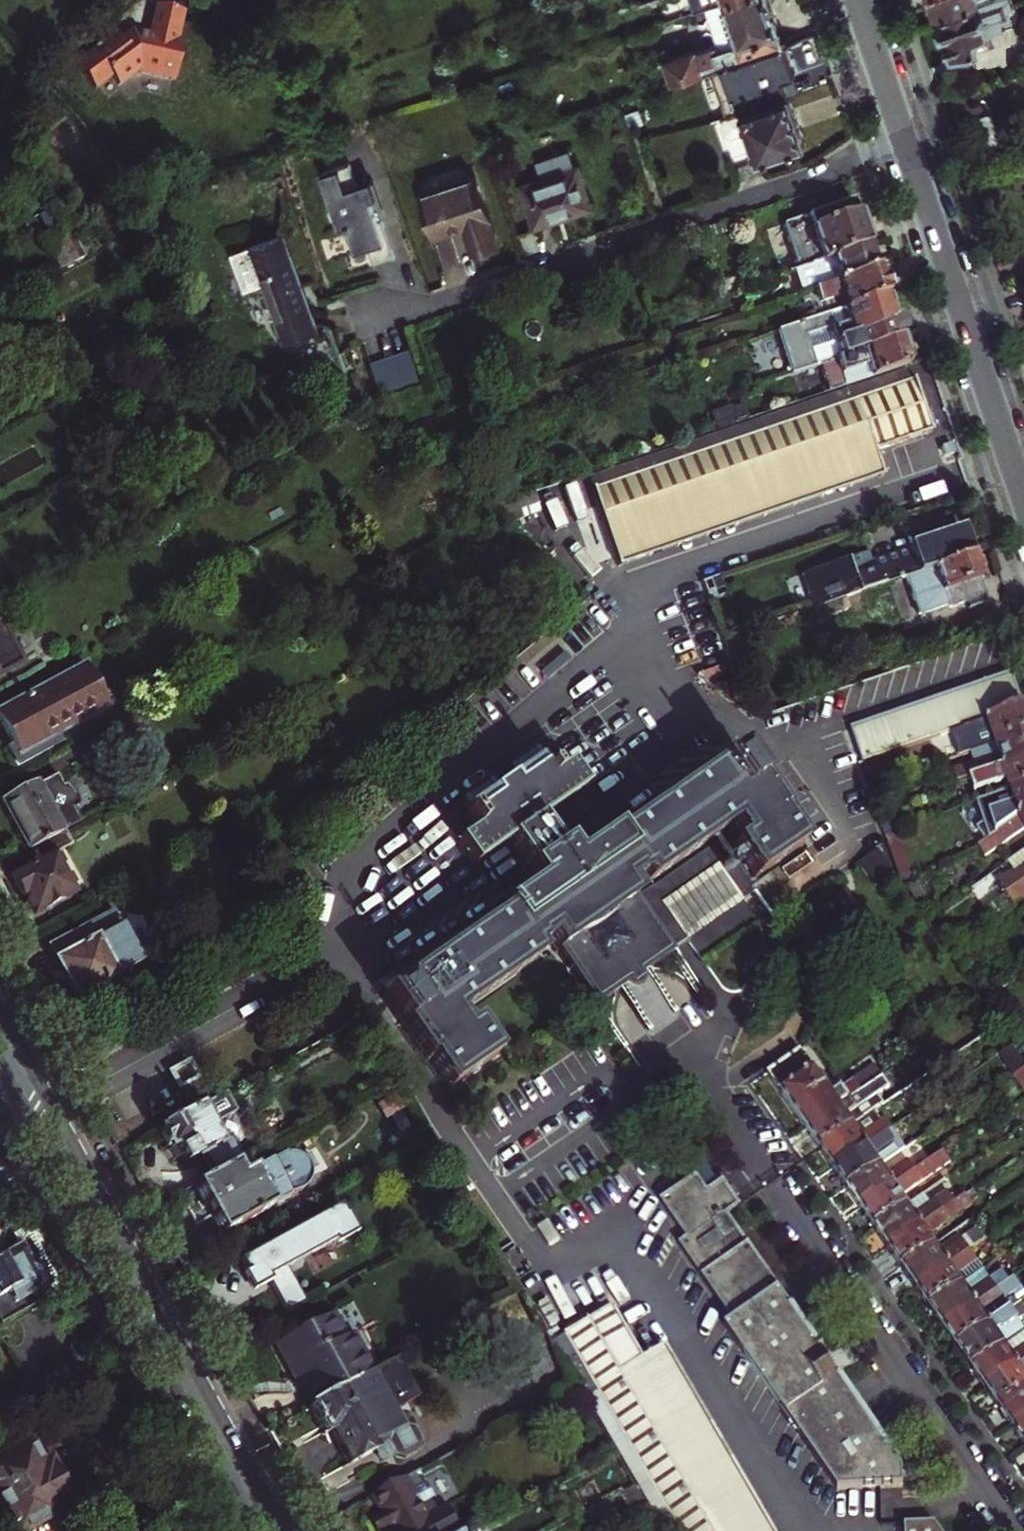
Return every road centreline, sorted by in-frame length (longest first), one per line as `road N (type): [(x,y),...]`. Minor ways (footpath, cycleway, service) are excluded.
road 1 (primary): [(283,1530),(0,1010)]
road 2 (residential): [(906,146),(379,321)]
road 3 (primary): [(0,1065),(253,1530)]
road 4 (residential): [(774,1185),(1012,1530)]
road 5 (residential): [(906,146),(1023,492)]
road 6 (residential): [(858,0),(906,146)]

